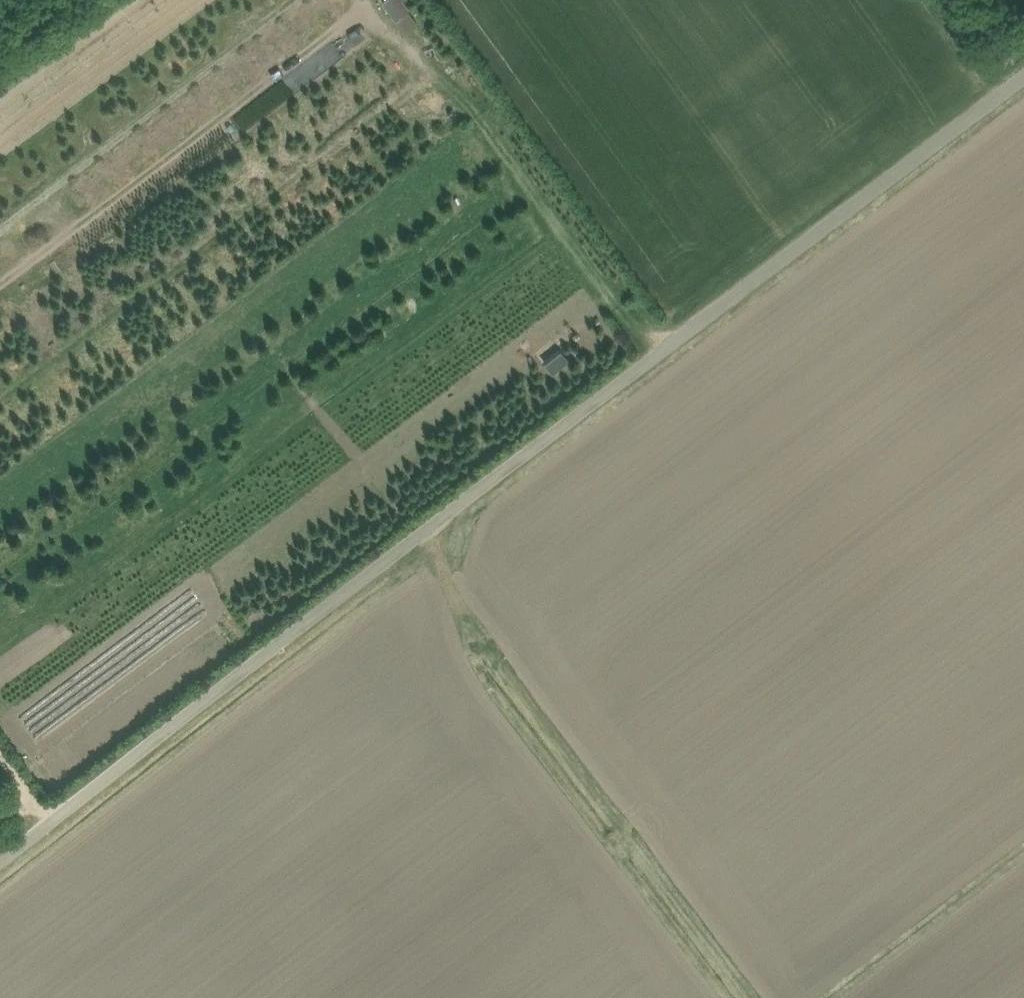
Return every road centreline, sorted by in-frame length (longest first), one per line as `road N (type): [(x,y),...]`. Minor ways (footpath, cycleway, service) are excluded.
road 1 (unclassified): [(0,857),(401,566),(677,337),(1023,77)]
road 2 (track): [(677,337),(659,327),(417,0)]

